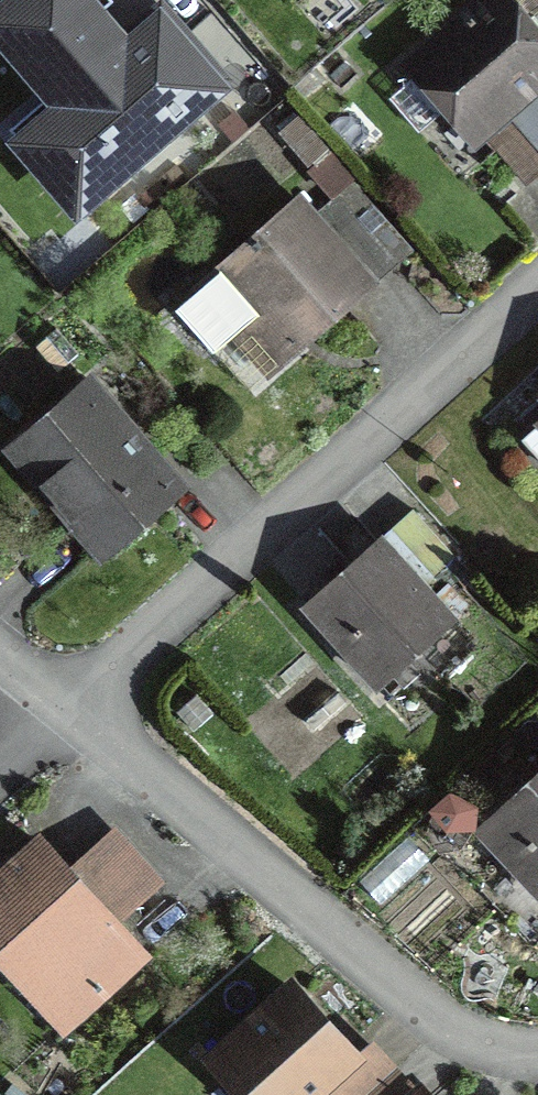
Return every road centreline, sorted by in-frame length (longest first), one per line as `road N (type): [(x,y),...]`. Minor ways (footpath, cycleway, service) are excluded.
road 1 (residential): [(537,285),(78,703)]
road 2 (residential): [(78,703),(466,1055),(537,1065)]

